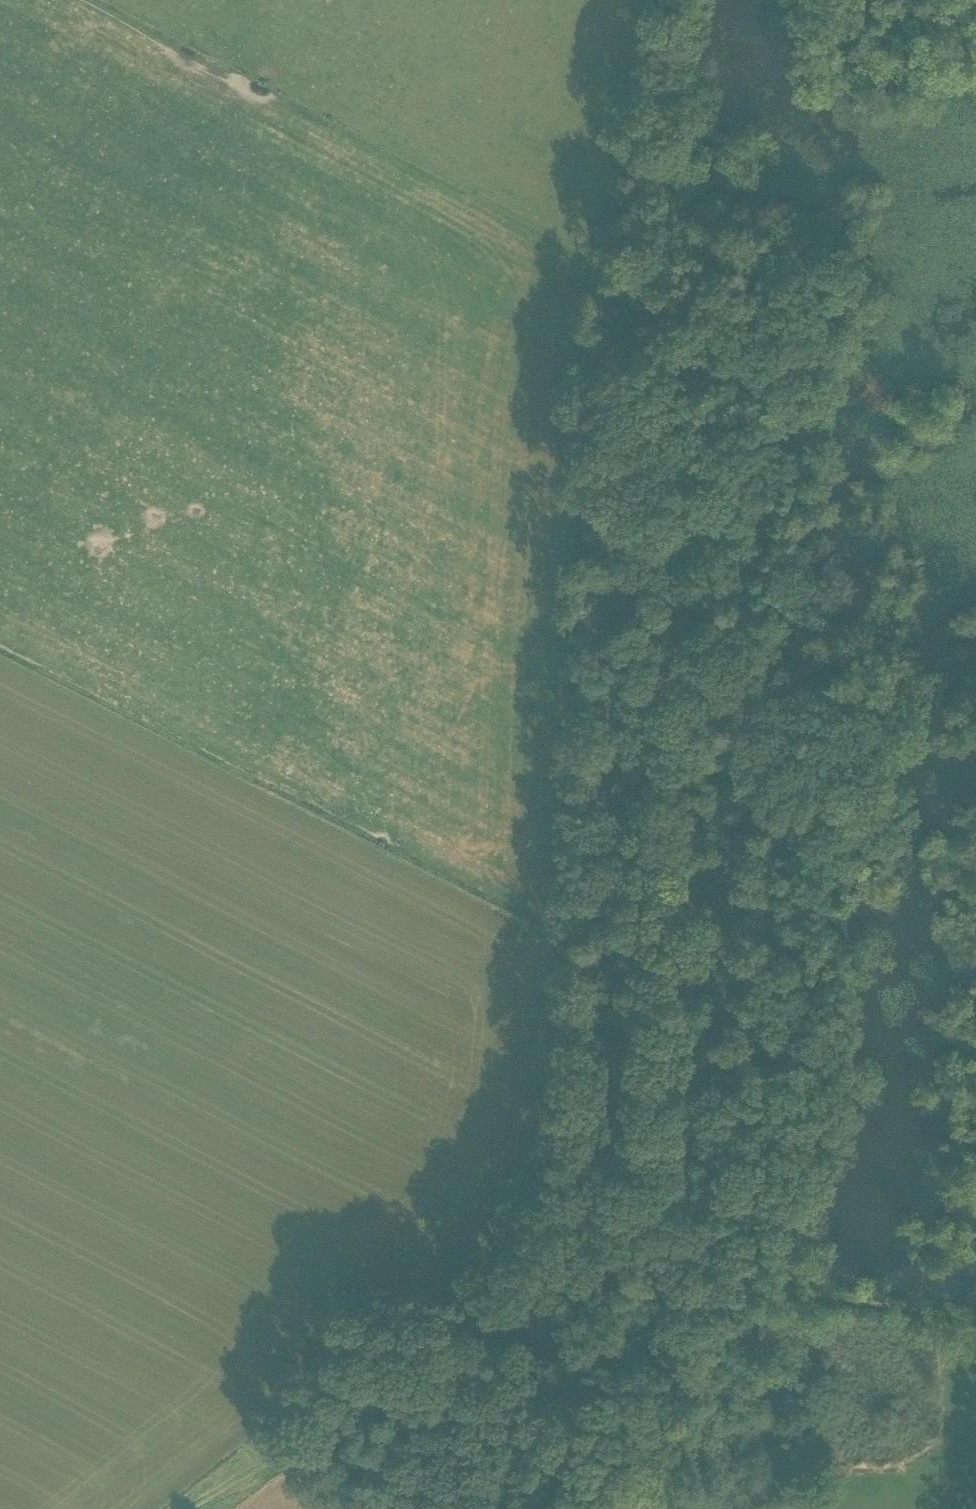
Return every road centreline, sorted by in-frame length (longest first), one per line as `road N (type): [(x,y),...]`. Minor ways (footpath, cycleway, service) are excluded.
road 1 (track): [(690,0),(656,236),(631,267),(619,346),(625,392),(598,653),(608,692),(583,1153),(615,1204),(721,1283),(975,1310)]

